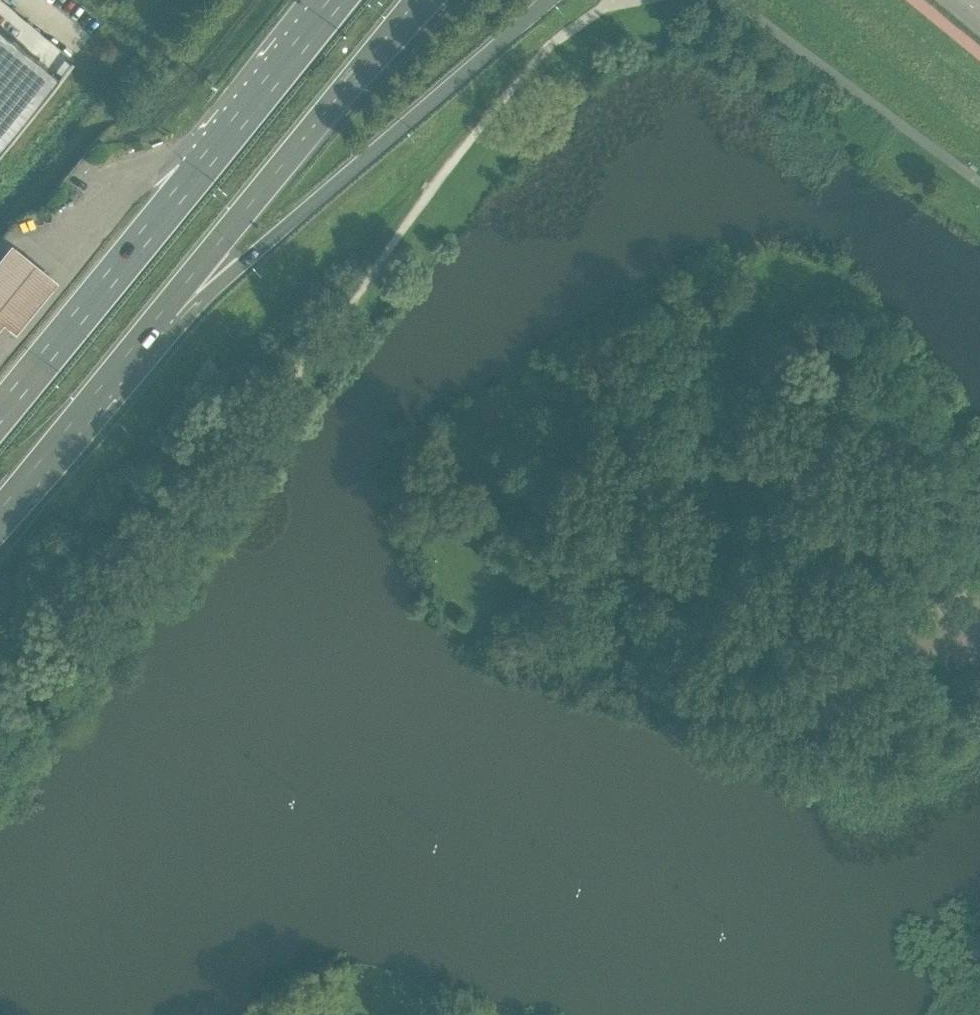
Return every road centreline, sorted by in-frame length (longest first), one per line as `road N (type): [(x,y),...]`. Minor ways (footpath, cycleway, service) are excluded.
road 1 (primary): [(336,0),(0,412)]
road 2 (primary): [(150,330),(221,281),(546,0)]
road 3 (primary): [(150,330),(422,0)]
road 4 (primary): [(0,514),(150,330)]

